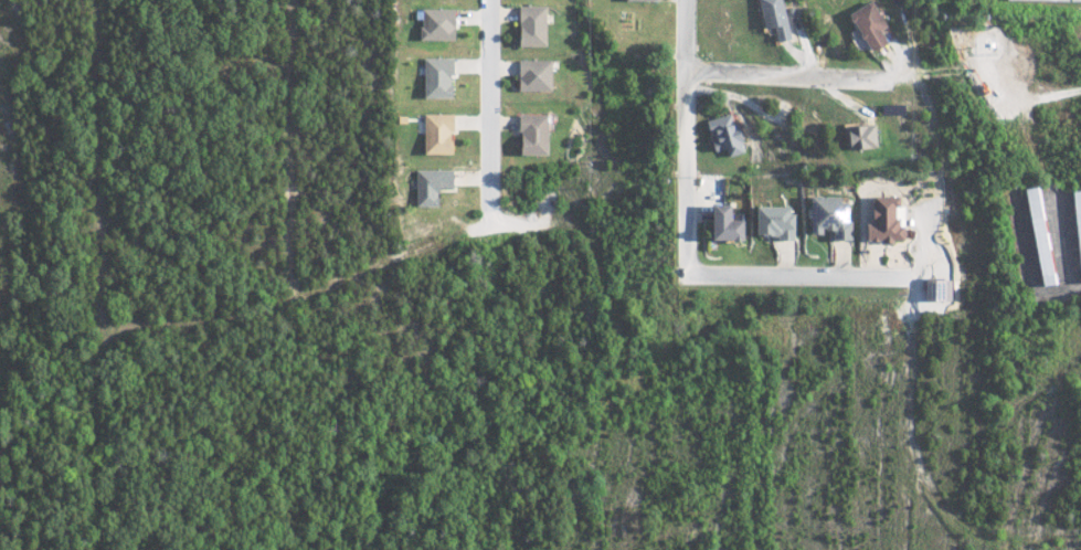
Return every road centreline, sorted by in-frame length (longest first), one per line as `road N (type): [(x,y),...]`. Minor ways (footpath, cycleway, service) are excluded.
road 1 (residential): [(686,0),(688,277),(903,279)]
road 2 (track): [(903,279),(928,274),(943,256),(952,197),(945,154),(903,64)]
road 3 (residential): [(493,0),(494,225)]
road 4 (residential): [(686,73),(879,82),(903,64)]

